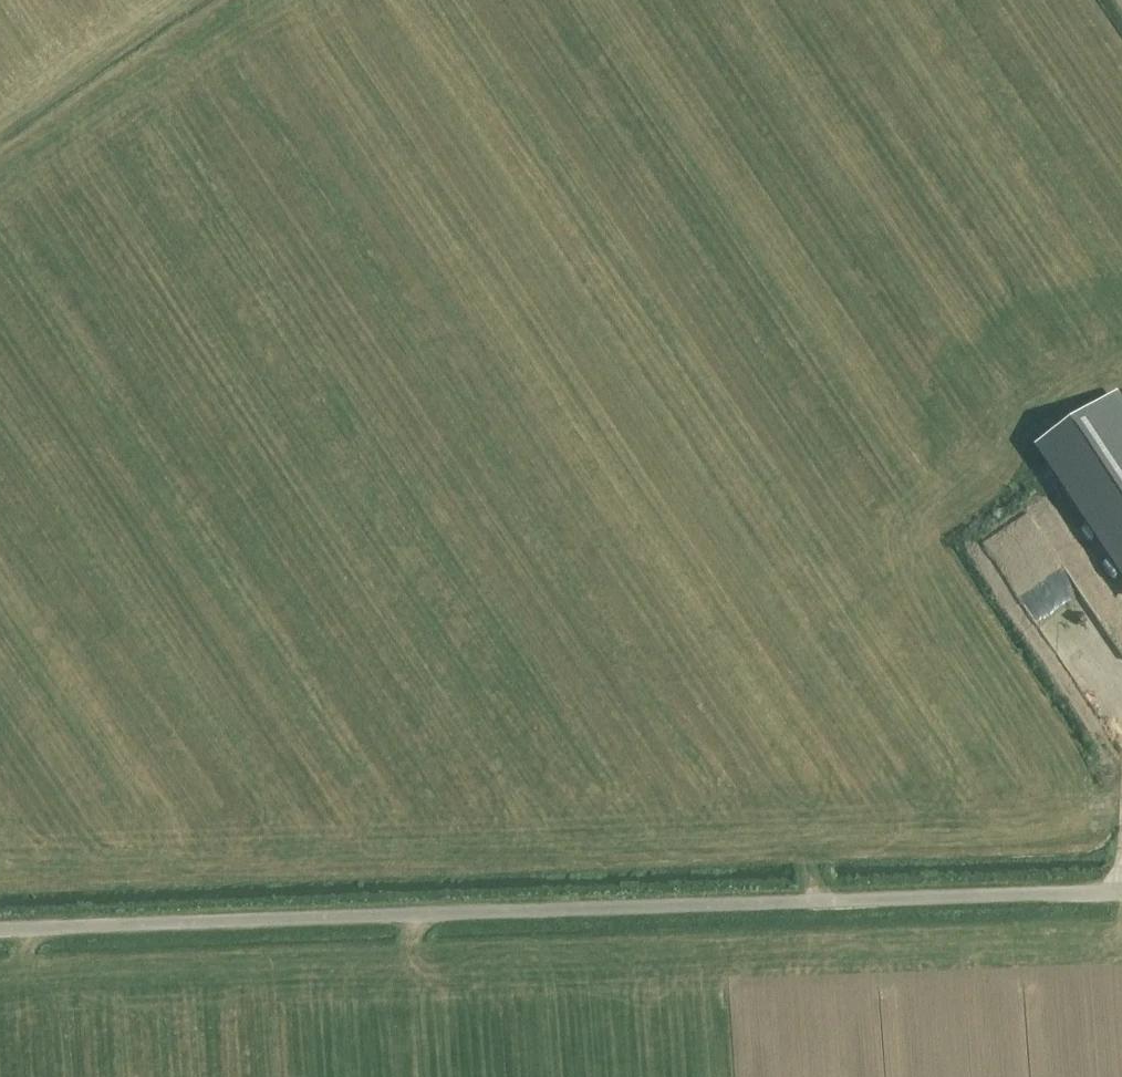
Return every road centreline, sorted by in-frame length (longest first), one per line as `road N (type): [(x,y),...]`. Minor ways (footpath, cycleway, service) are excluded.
road 1 (unclassified): [(0,923),(1121,882)]

